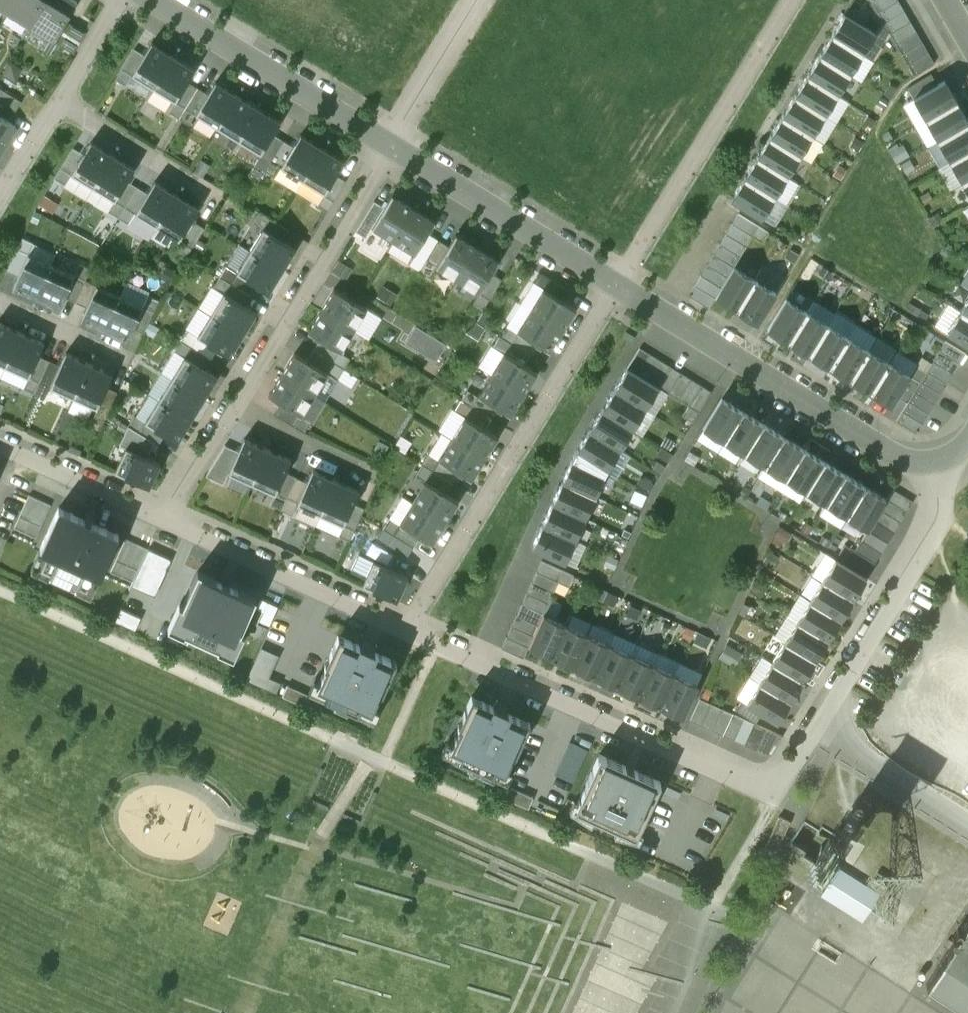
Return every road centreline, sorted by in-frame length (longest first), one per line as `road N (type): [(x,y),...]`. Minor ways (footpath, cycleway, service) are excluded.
road 1 (residential): [(948,483),(769,791),(408,626)]
road 2 (residential): [(615,284),(408,626)]
road 3 (residential): [(615,284),(948,483)]
road 4 (residential): [(789,0),(615,284)]
road 5 (residential): [(387,141),(228,401)]
road 6 (residential): [(408,626),(161,511)]
road 7 (residential): [(387,141),(615,284)]
road 8 (residential): [(159,0),(387,141)]
road 9 (residential): [(58,98),(221,200)]
road 10 (residential): [(161,511),(0,439)]
road 11 (residential): [(474,0),(387,141)]
road 12 (residential): [(228,401),(374,473)]
road 13 (residential): [(0,302),(130,361)]
road 14 (residential): [(228,401),(161,511)]

